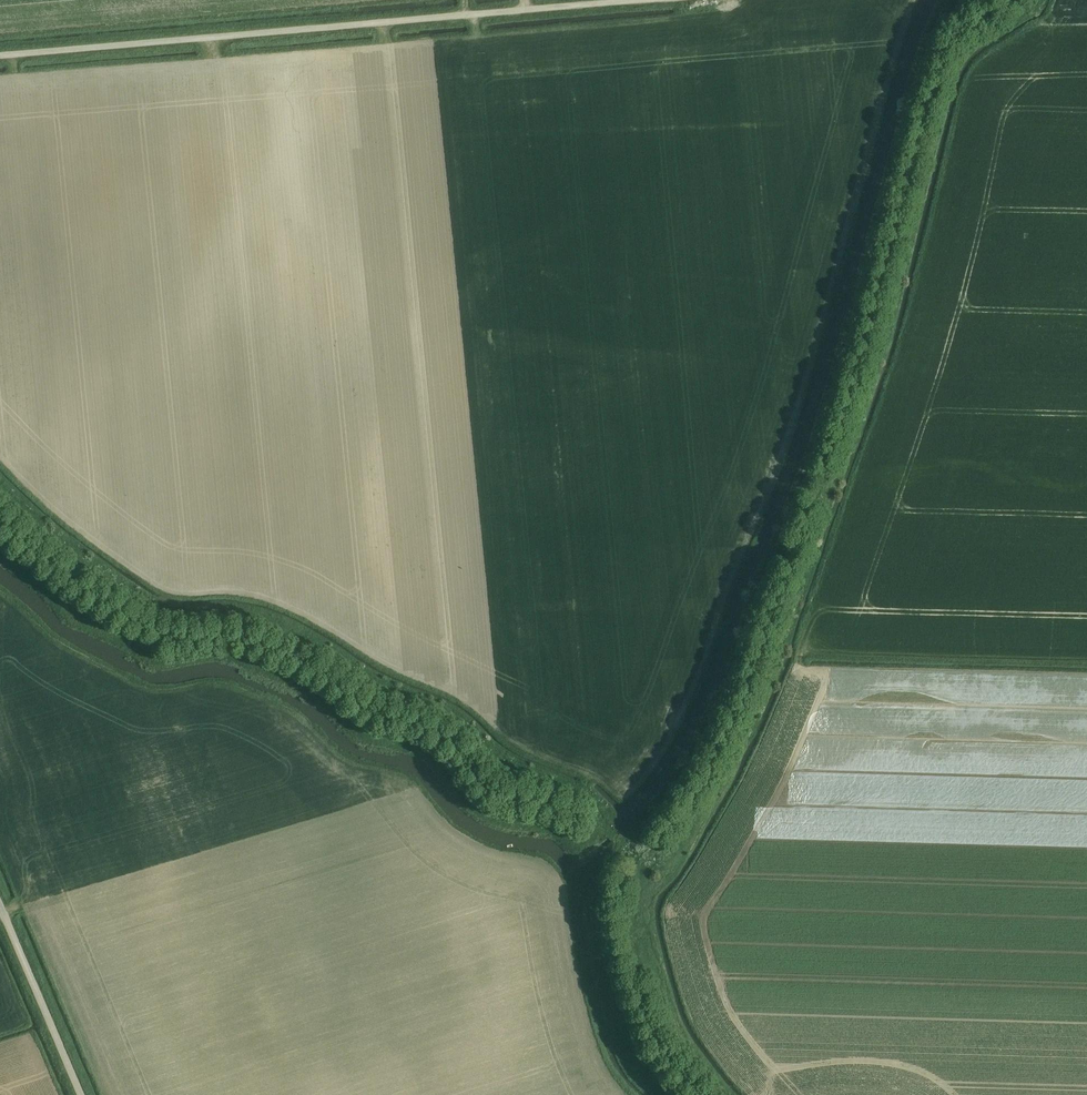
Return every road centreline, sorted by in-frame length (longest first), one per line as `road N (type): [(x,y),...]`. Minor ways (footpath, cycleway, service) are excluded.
road 1 (unclassified): [(0,56),(640,0)]
road 2 (unclassified): [(85,1094),(0,890)]

